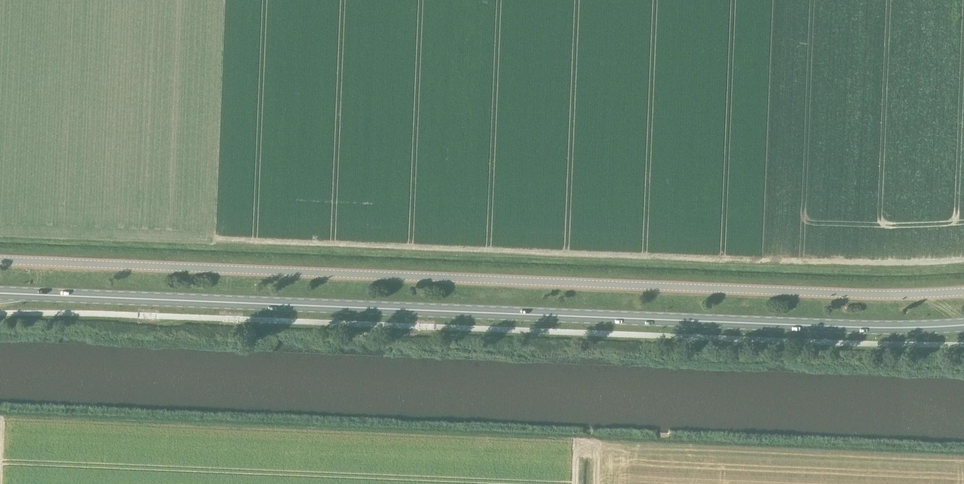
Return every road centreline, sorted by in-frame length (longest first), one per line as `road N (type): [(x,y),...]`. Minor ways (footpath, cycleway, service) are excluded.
road 1 (primary): [(963,325),(0,293)]
road 2 (unclassified): [(0,260),(963,292)]

